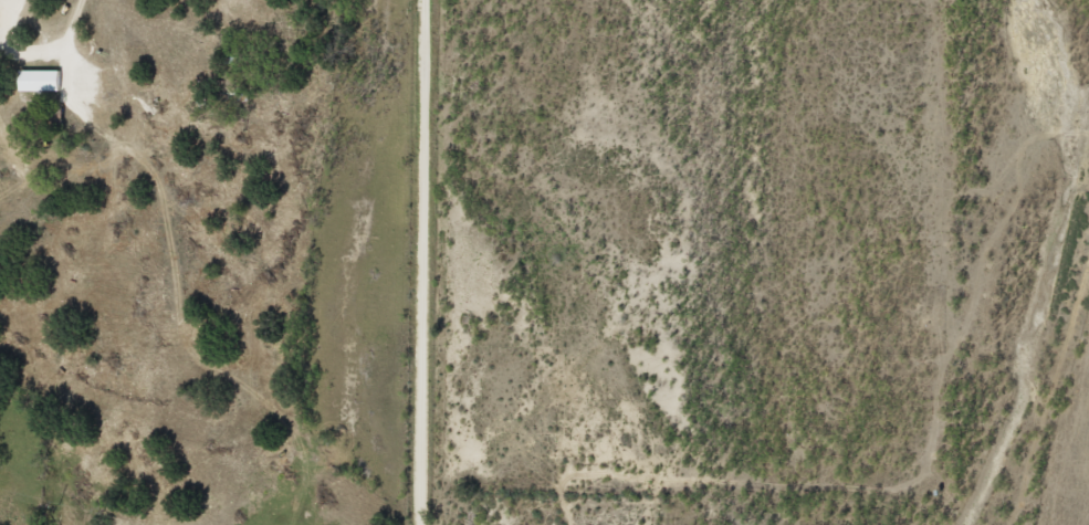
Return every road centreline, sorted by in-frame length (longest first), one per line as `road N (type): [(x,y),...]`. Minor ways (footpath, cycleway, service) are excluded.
road 1 (tertiary): [(423,524),(428,0)]

